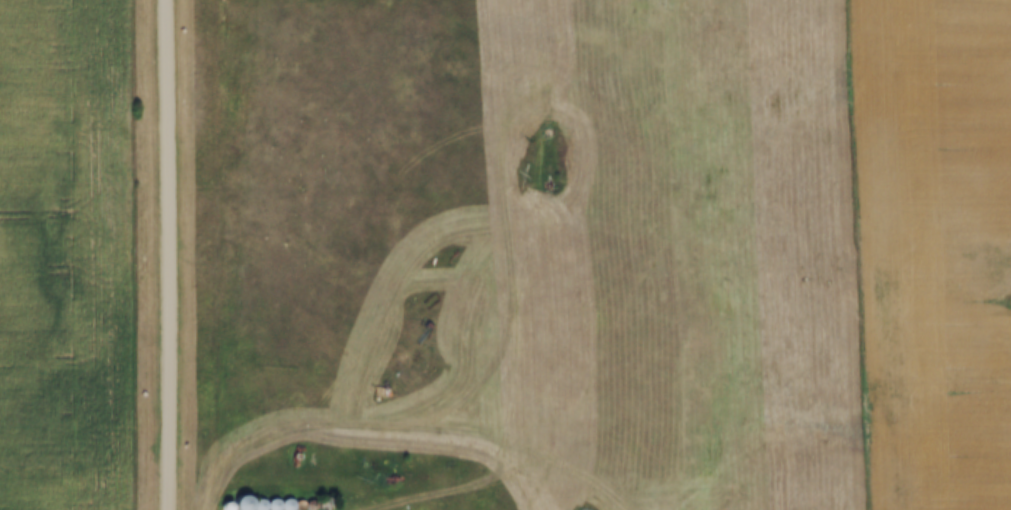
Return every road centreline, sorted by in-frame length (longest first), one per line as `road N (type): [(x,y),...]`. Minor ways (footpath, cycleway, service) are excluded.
road 1 (residential): [(171,0),(169,509)]
road 2 (track): [(520,290),(523,331),(506,462),(484,484),(391,509)]
road 3 (track): [(498,473),(579,470),(630,509)]

